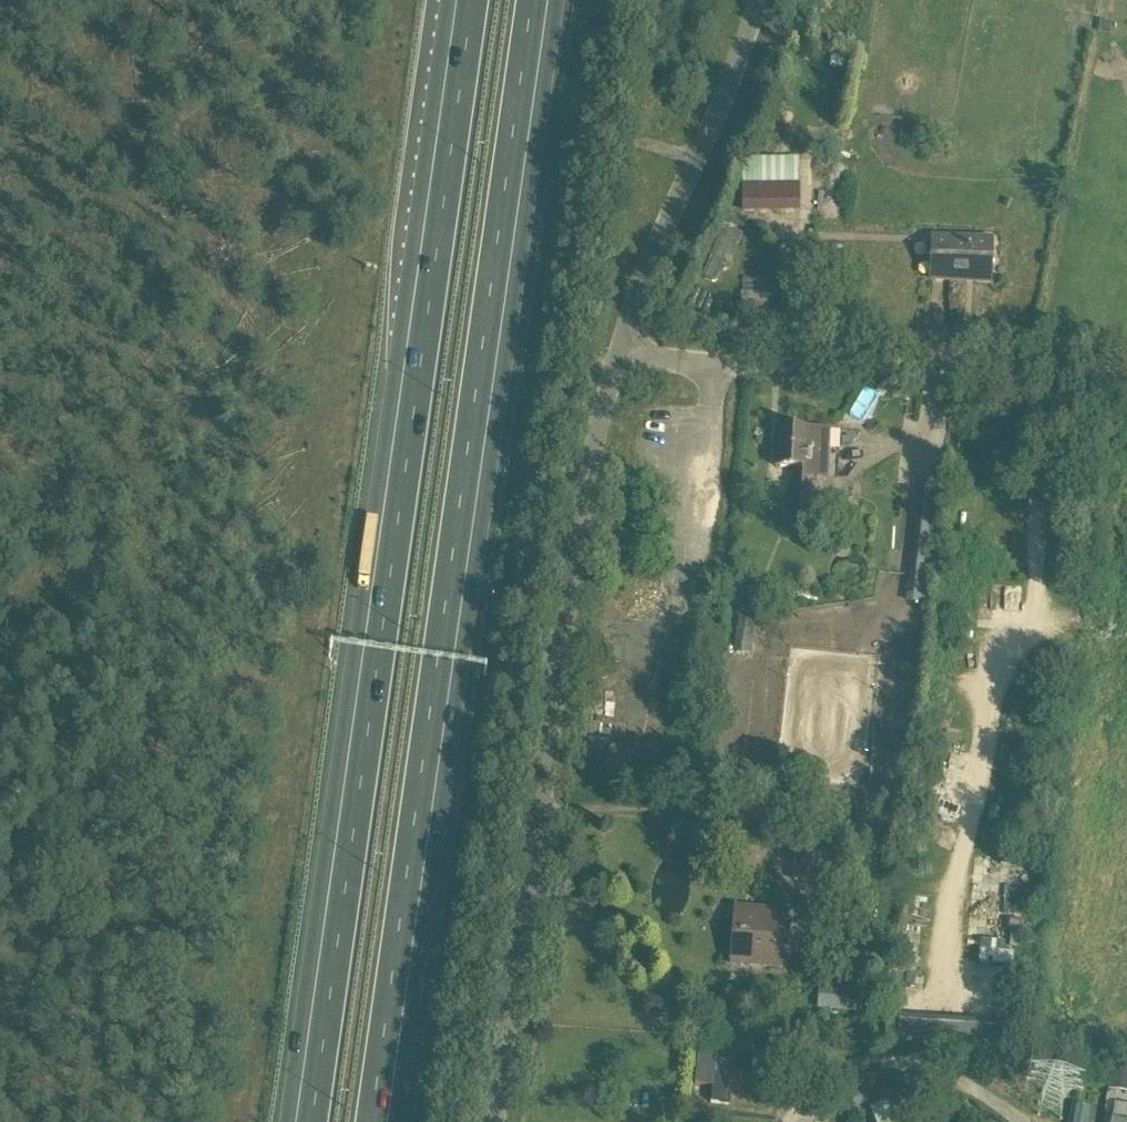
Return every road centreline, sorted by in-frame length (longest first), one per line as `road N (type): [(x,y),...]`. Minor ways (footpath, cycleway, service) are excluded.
road 1 (motorway): [(379,1121),(539,0)]
road 2 (motorway): [(464,0),(304,1121)]
road 3 (unclassified): [(494,1121),(591,460),(618,356)]
road 4 (unclassified): [(618,356),(1126,373)]
road 5 (unclassified): [(618,356),(758,0)]

